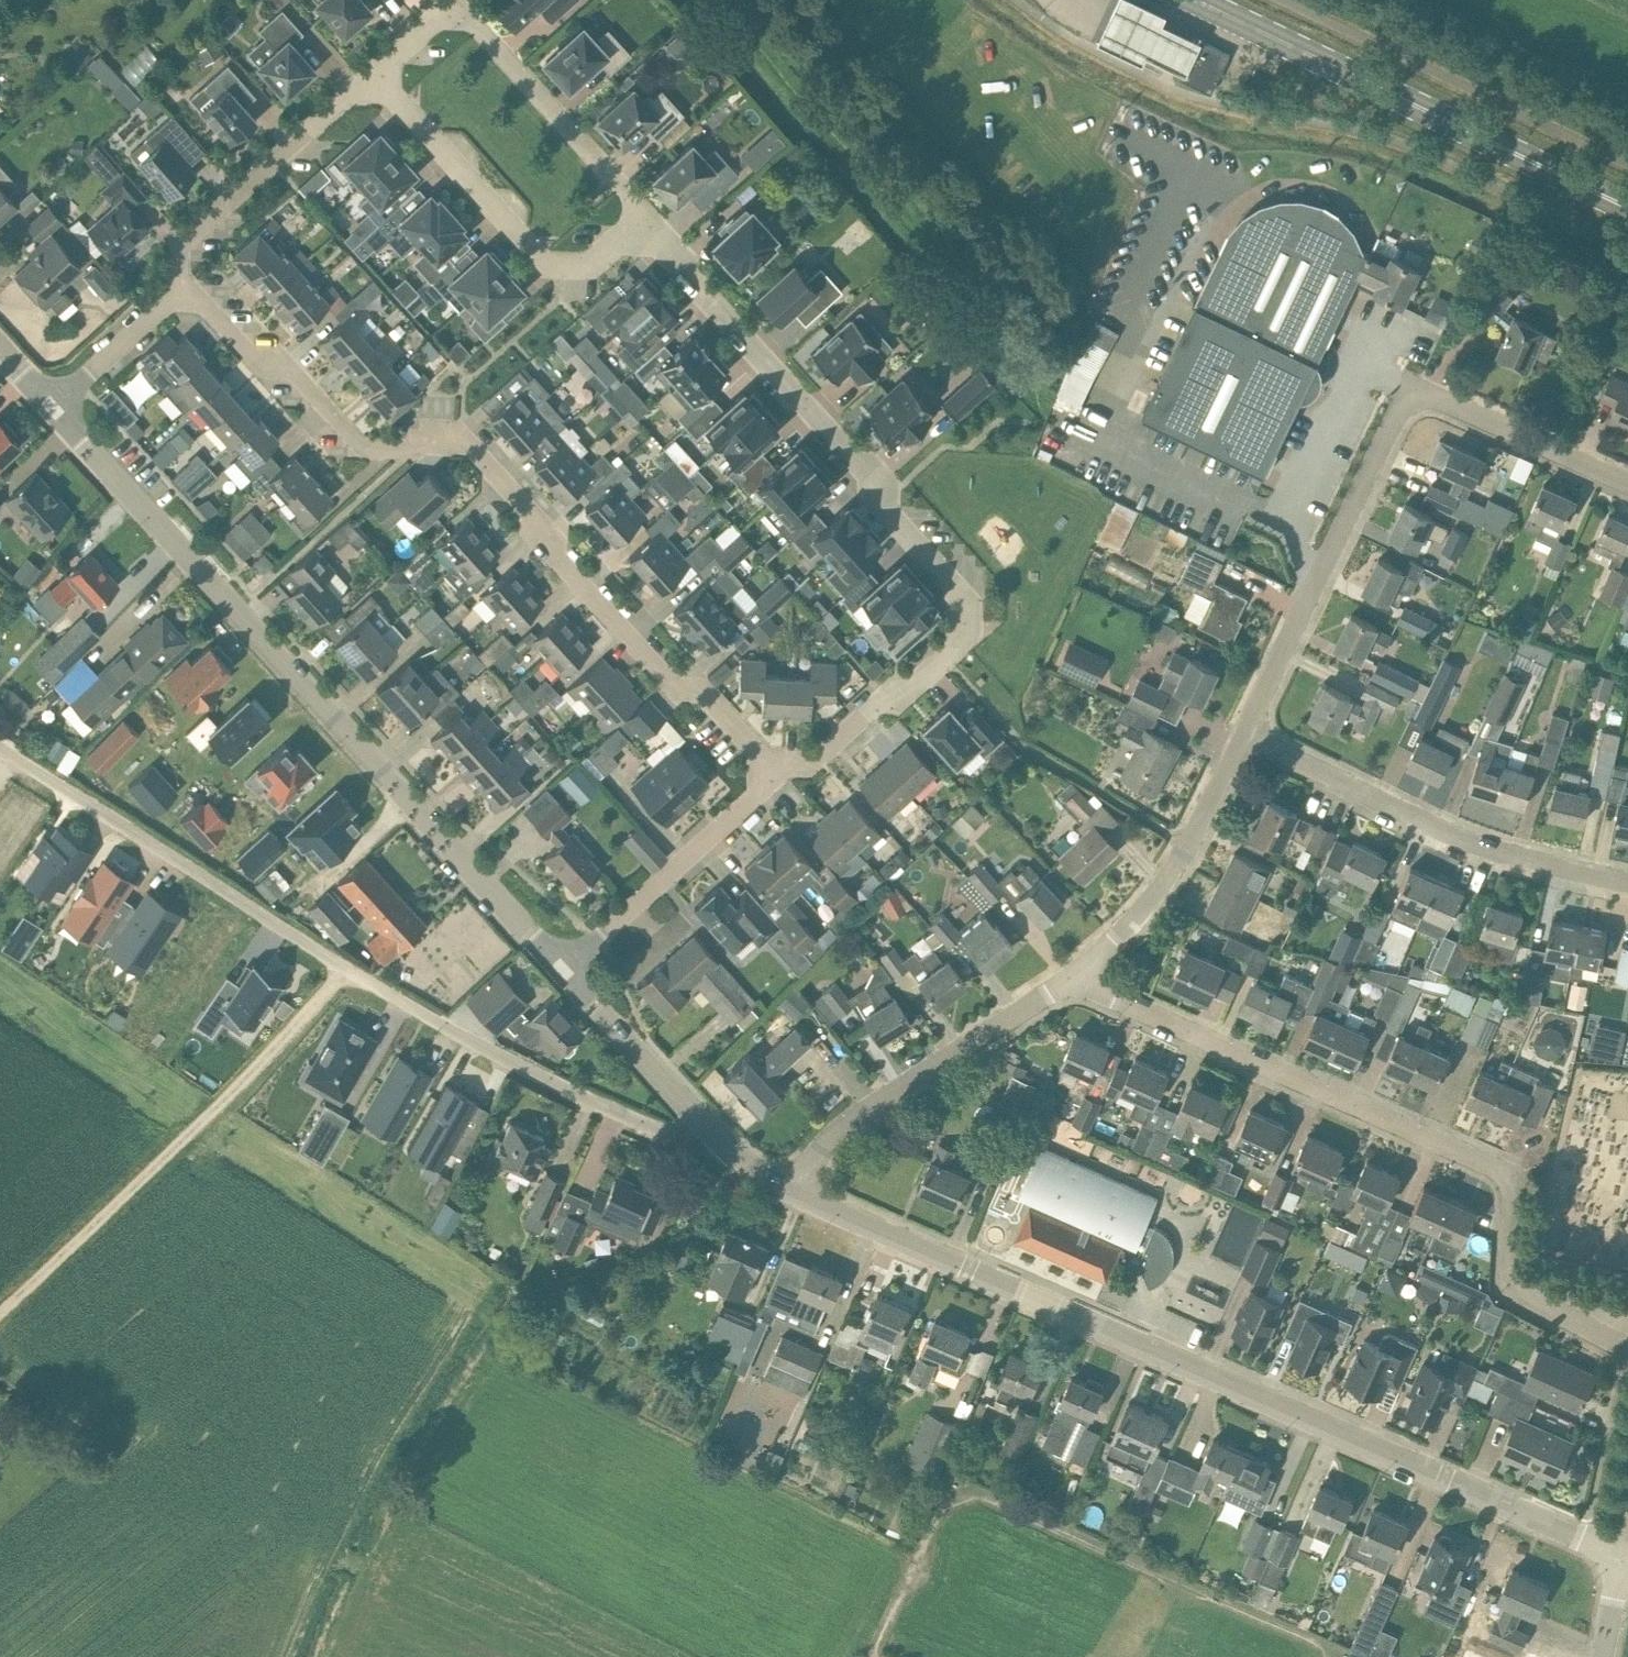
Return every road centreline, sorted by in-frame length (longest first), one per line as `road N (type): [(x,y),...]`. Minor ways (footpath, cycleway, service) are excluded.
road 1 (residential): [(1624,1549),(1581,1539),(796,1192)]
road 2 (residential): [(724,1147),(691,1141),(509,1061),(354,974),(0,748)]
road 3 (residential): [(779,776),(705,695),(670,682),(462,441),(361,447),(300,379),(251,354),(179,289)]
road 4 (residential): [(779,776),(818,756),(958,645),(957,589),(860,466),(640,224)]
road 5 (residential): [(563,969),(58,404)]
road 6 (residential): [(1627,1329),(1520,1288),(1514,1193),(1498,1169),(1115,998),(1078,973)]
road 7 (residential): [(1245,733),(1411,391),(1627,481)]
road 8 (track): [(0,1315),(354,974)]
road 9 (primary): [(1627,206),(1195,0)]
road 10 (residential): [(1627,879),(1451,833),(1245,733)]
road 11 (residential): [(640,224),(583,268),(541,258),(373,75)]
road 12 (residential): [(796,1192),(843,1128),(1078,973)]
road 13 (residential): [(179,289),(183,242),(373,75)]
road 14 (residential): [(1078,973),(1174,878),(1245,733)]
road 15 (residential): [(563,969),(779,776)]
road 16 (residential): [(640,224),(631,200),(455,5)]
road 17 (residential): [(724,1147),(563,969)]
road 18 (residential): [(58,404),(179,289)]

